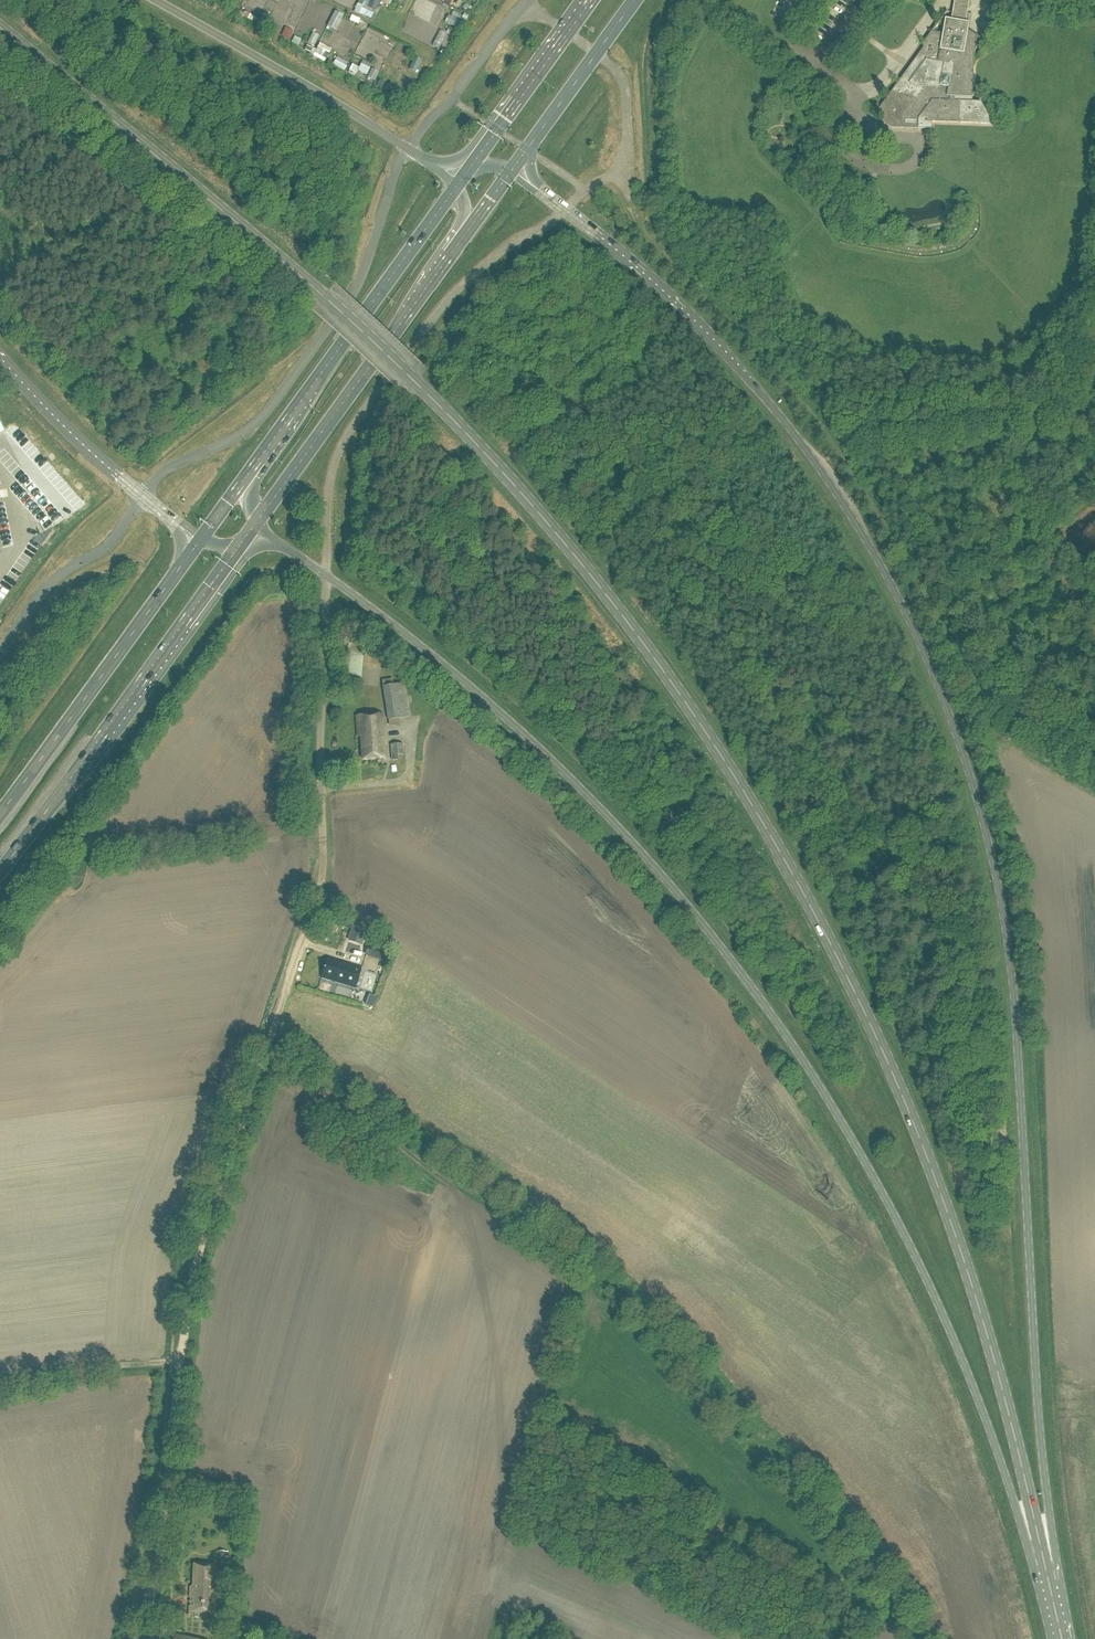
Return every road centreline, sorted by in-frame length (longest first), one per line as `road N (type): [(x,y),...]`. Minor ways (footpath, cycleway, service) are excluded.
road 1 (secondary): [(1053,1596),(1004,1387),(924,1147),(821,923),(711,738),(587,569),(410,377),(0,28)]
road 2 (primary): [(1053,1596),(1014,994),(994,866),(967,764),(896,593),(824,476),(673,301),(564,211)]
road 3 (primary): [(327,576),(554,763),(626,836),(767,1005),(862,1152),(938,1306),(1053,1596)]
road 4 (track): [(265,1058),(620,1288),(866,1555),(912,1638)]
road 5 (track): [(1094,749),(1007,705),(965,671),(843,461),(792,390),(654,248),(621,167)]
road 6 (track): [(324,851),(317,903),(193,1273),(182,1361)]
road 7 (unclassified): [(327,576),(331,479),(359,415),(448,298),(564,211)]
road 8 (unclassified): [(142,497),(166,470),(224,446),(273,408),(361,280),(408,150)]
road 9 (primary): [(0,871),(236,552)]
road 10 (primary): [(254,527),(455,247)]
road 11 (primary): [(458,186),(258,461)]
road 12 (primary): [(198,543),(0,813)]
road 13 (primary): [(408,150),(157,0)]
road 14 (track): [(182,1361),(160,1542),(138,1638)]
road 15 (unclassified): [(324,851),(327,576)]
road 16 (unclassified): [(0,657),(42,594),(106,548),(142,497)]
road 17 (primary): [(0,357),(142,497)]
road 18 (unclassified): [(564,211),(621,167),(628,147),(625,85),(597,54)]
road 19 (unclassified): [(408,150),(527,3)]
road 20 (track): [(0,1378),(182,1361)]
road 21 (primary): [(568,33),(476,161)]
road 22 (primary): [(512,171),(597,54)]

